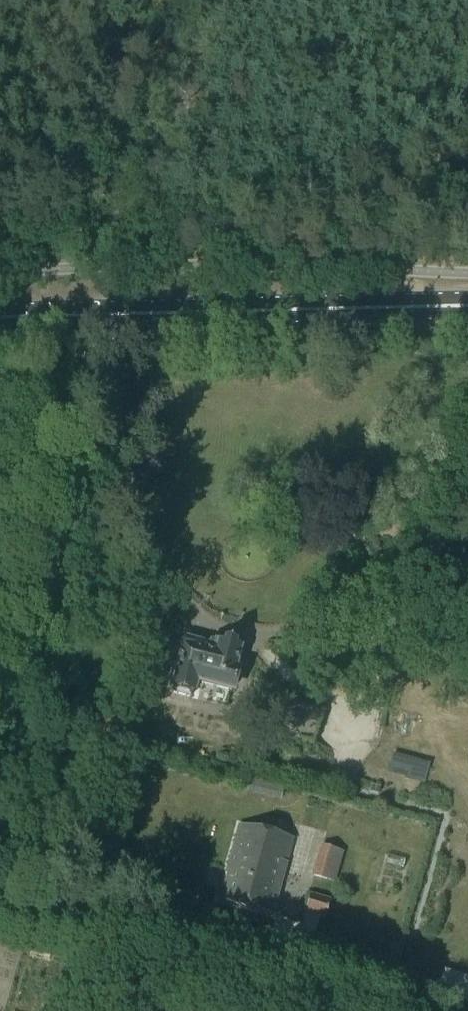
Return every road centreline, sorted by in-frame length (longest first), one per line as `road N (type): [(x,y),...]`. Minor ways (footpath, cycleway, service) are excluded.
road 1 (primary): [(467,309),(0,317)]
road 2 (track): [(0,910),(173,942),(375,1010)]
road 3 (track): [(250,633),(277,665),(321,695),(358,700),(386,666),(394,603),(384,582)]
road 4 (track): [(467,725),(371,739),(353,701)]

